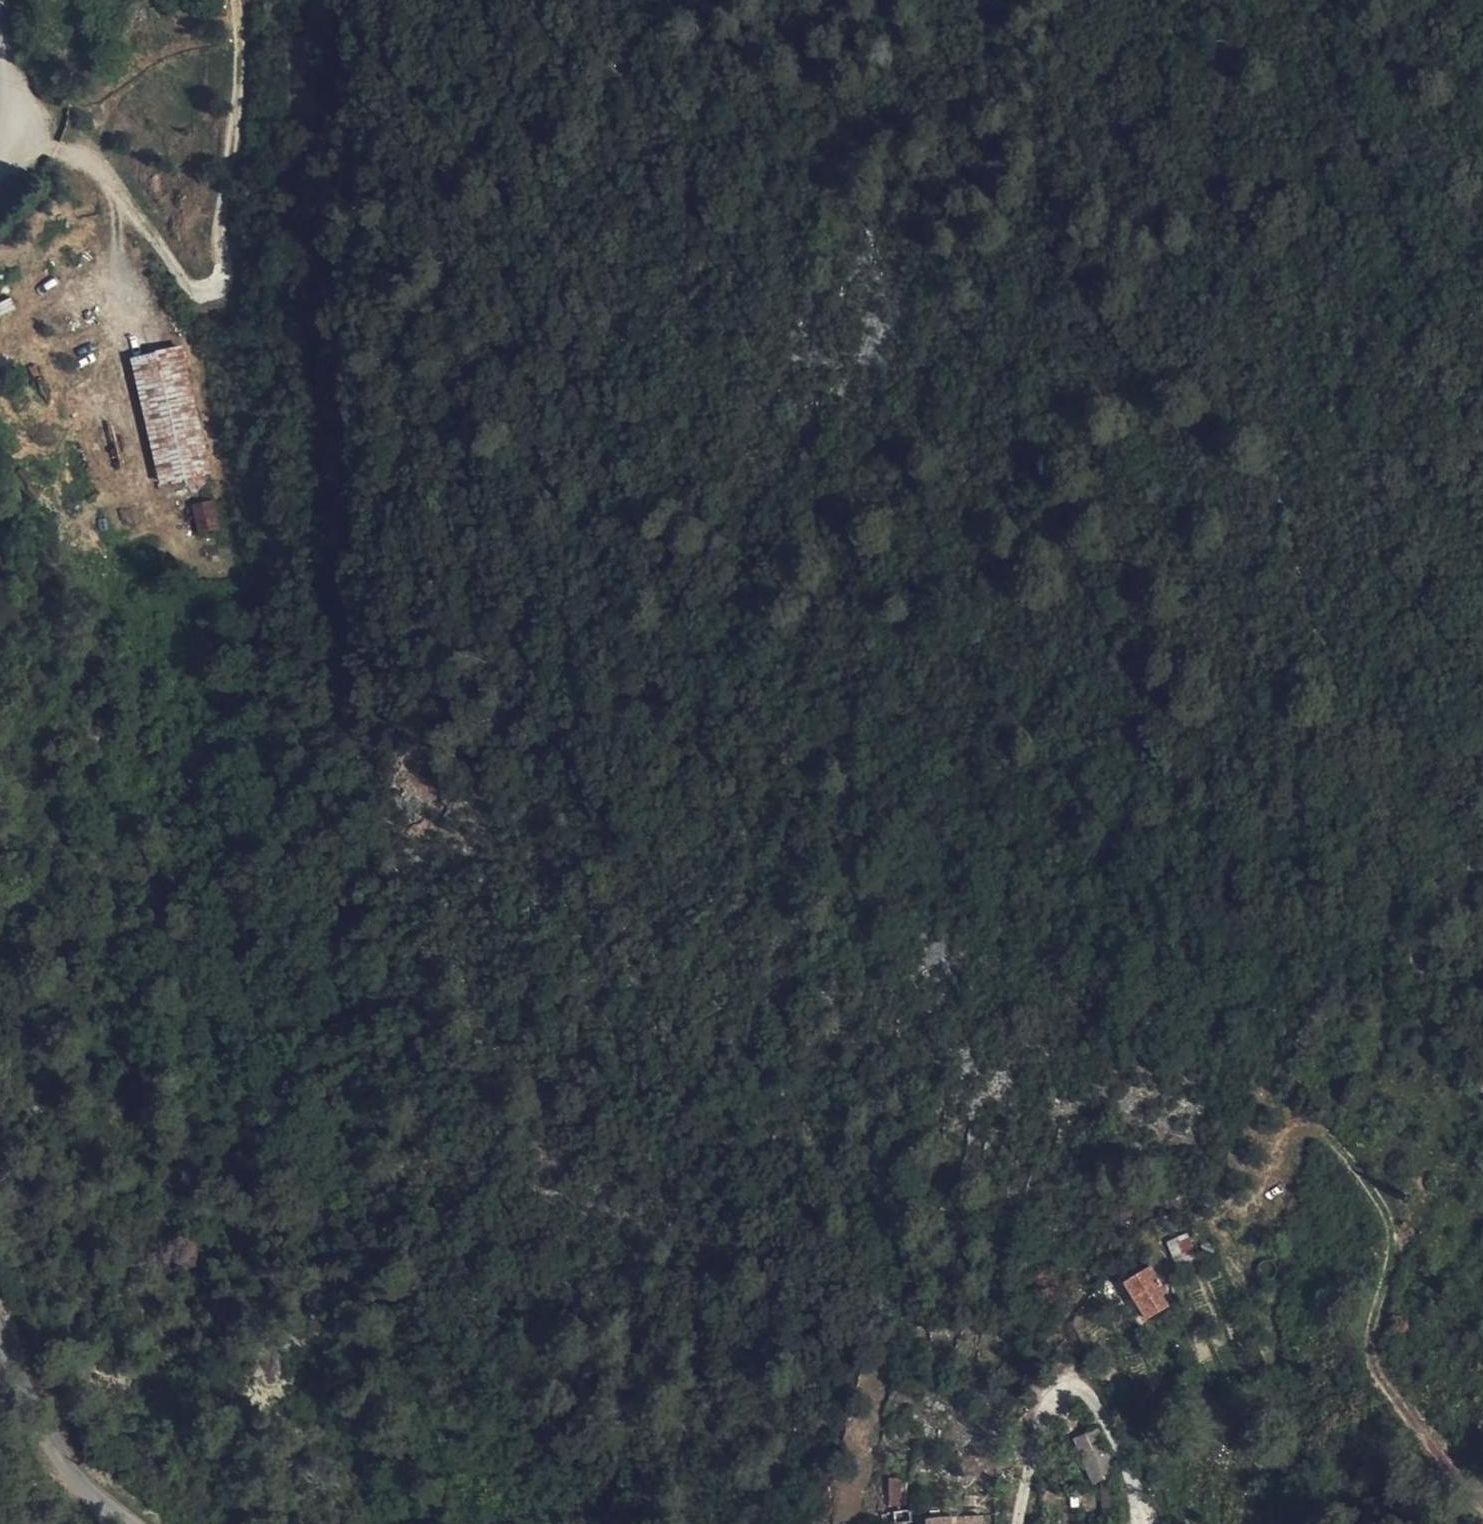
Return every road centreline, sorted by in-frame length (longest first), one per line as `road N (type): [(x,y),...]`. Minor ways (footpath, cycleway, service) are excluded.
road 1 (track): [(1482,1508),(1372,1367),(1392,1216),(1325,1129),(1293,1133),(1249,1213)]
road 2 (track): [(1021,1523),(1046,1405),(1062,1389),(1083,1393),(1103,1418),(1141,1523)]
road 3 (unclassified): [(0,1328),(88,1458),(113,1508),(136,1523)]

